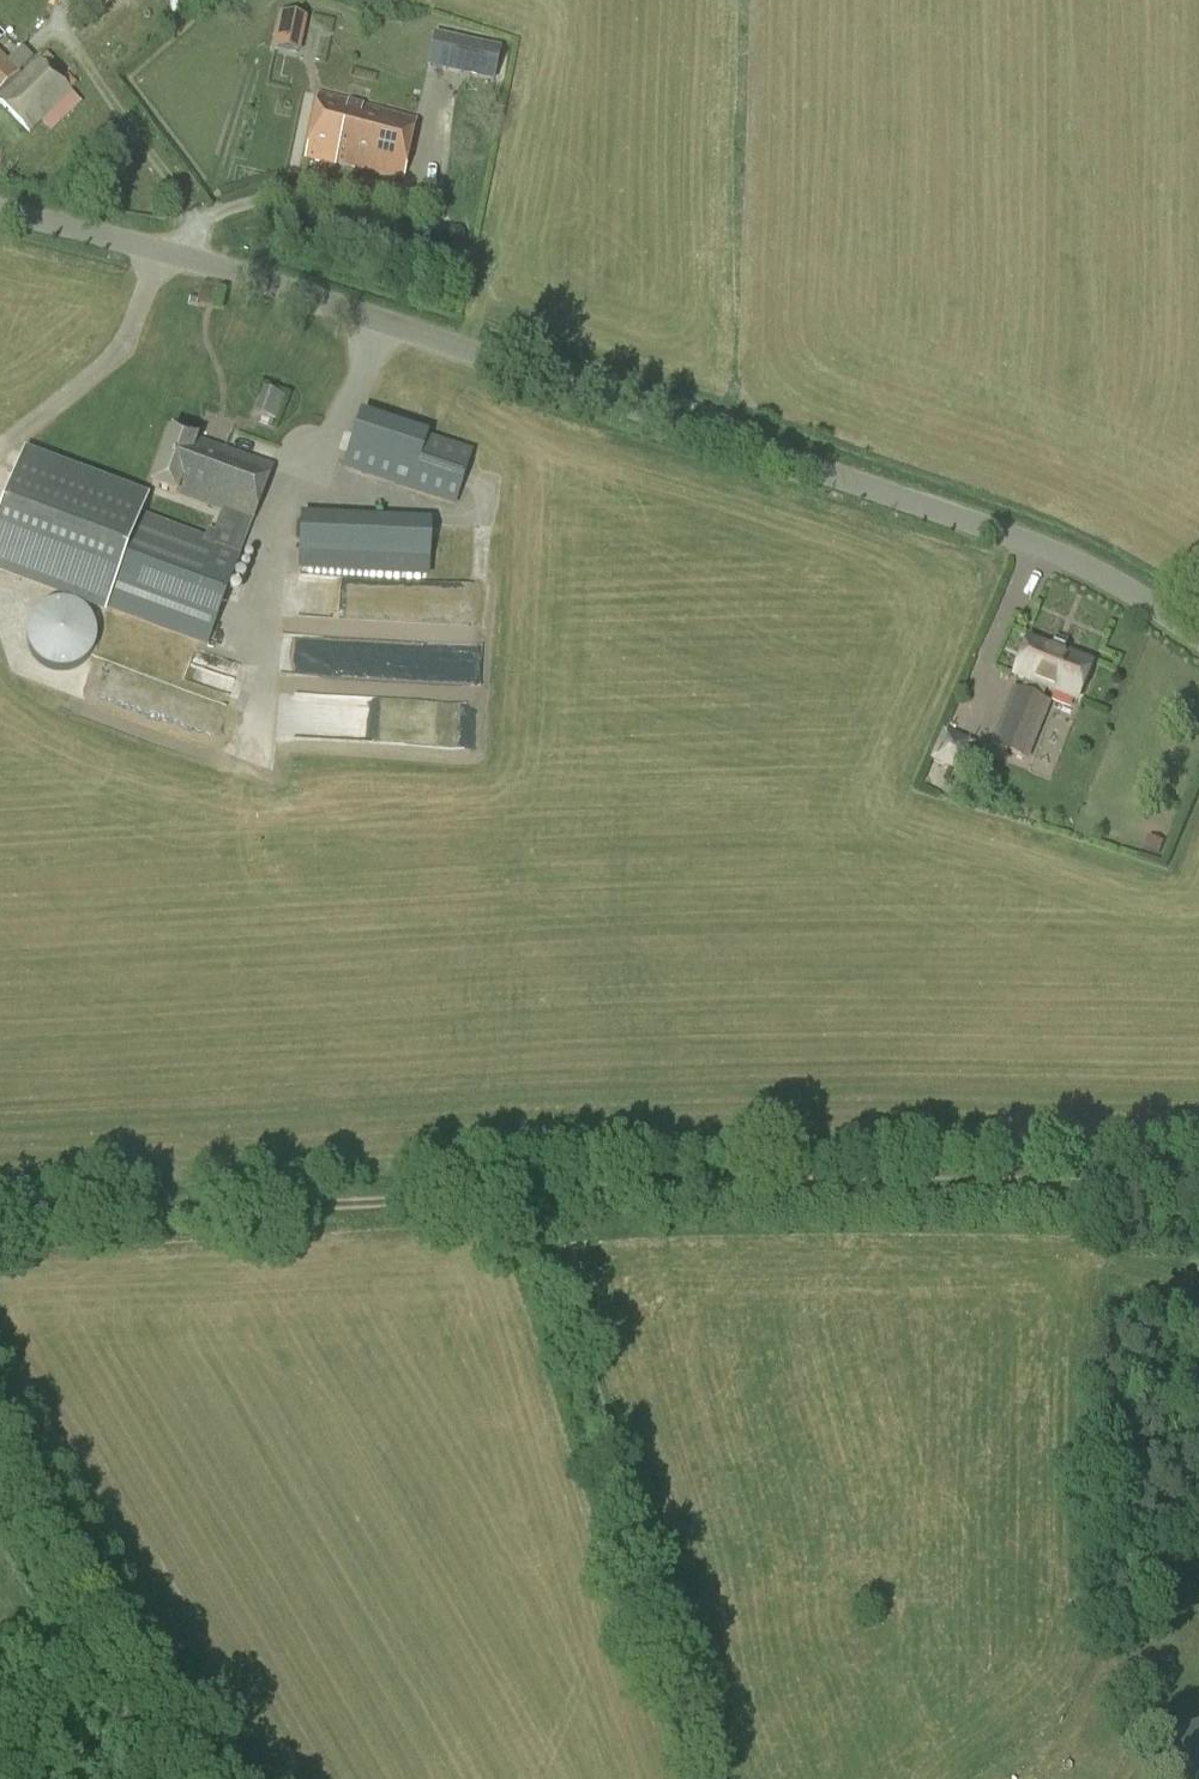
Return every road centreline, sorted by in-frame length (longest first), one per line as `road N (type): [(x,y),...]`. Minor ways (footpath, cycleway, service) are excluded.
road 1 (tertiary): [(1198,639),(1101,564),(228,261),(0,208)]
road 2 (track): [(1198,1178),(784,1176),(0,1220)]
road 3 (track): [(206,1778),(0,1419)]

